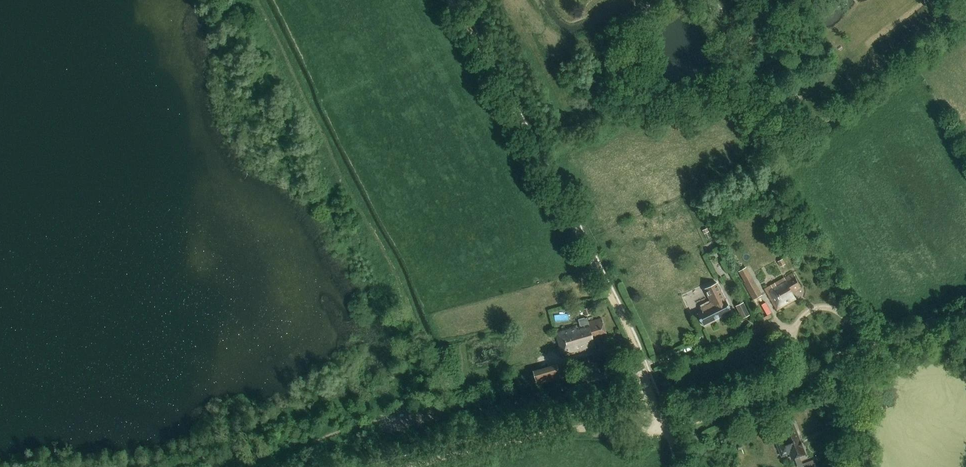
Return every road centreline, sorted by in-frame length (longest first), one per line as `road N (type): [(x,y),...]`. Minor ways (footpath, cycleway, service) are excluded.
road 1 (track): [(965,314),(669,431),(578,428),(411,466)]
road 2 (track): [(453,0),(599,275),(686,466)]
road 3 (track): [(649,364),(237,462)]
road 4 (track): [(800,379),(795,331),(813,309),(842,314),(875,350)]

